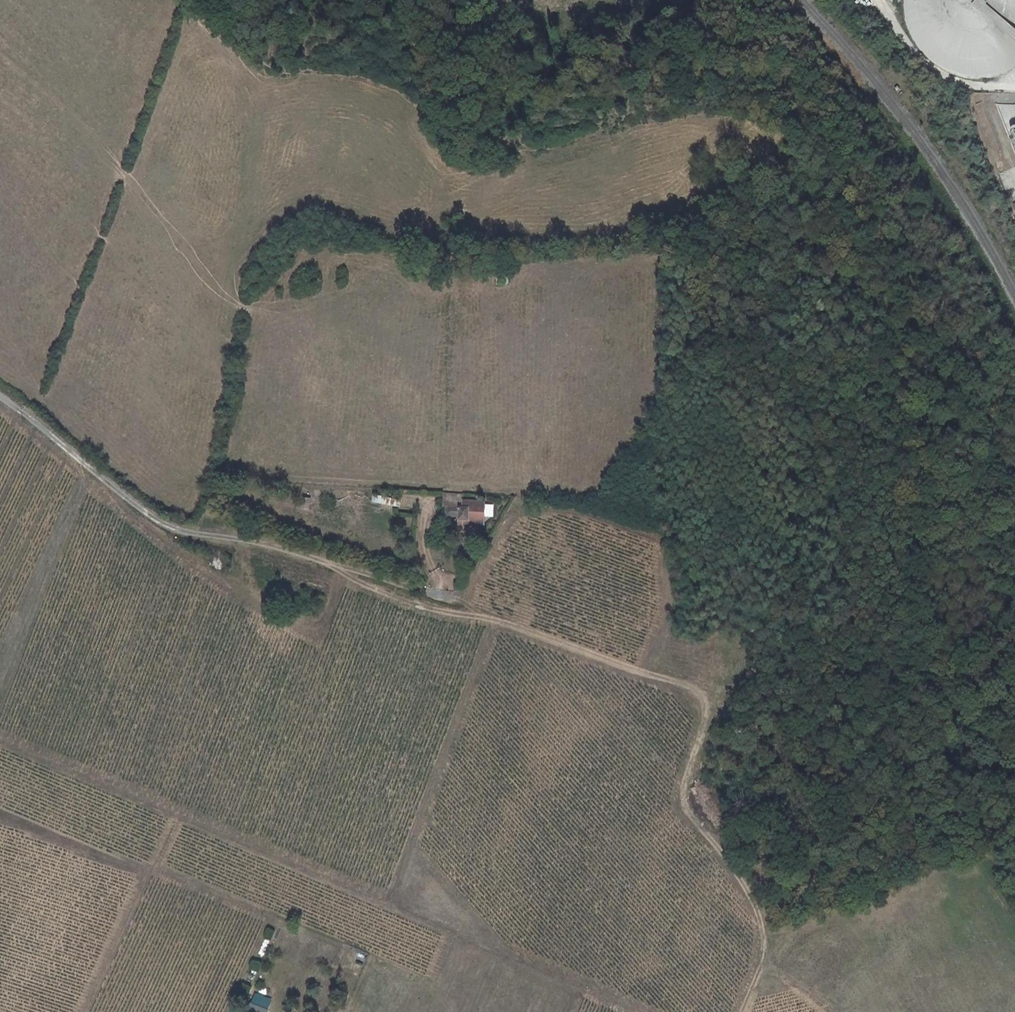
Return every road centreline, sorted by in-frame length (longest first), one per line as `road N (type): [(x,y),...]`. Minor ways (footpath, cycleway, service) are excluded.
road 1 (track): [(742,1011),(766,942),(738,869),(687,810),(685,782),(707,704),(693,689),(491,619),(374,590),(327,563),(178,530),(140,508),(0,396)]

